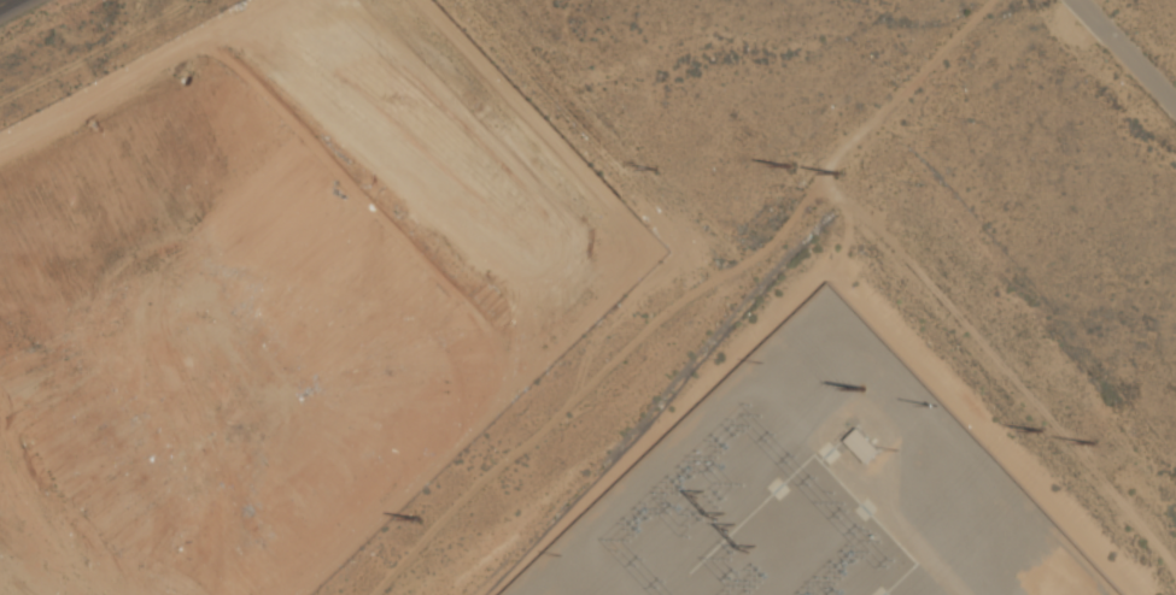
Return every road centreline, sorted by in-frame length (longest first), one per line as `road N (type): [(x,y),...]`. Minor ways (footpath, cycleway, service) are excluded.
road 1 (residential): [(1083,0),(1175,97)]

